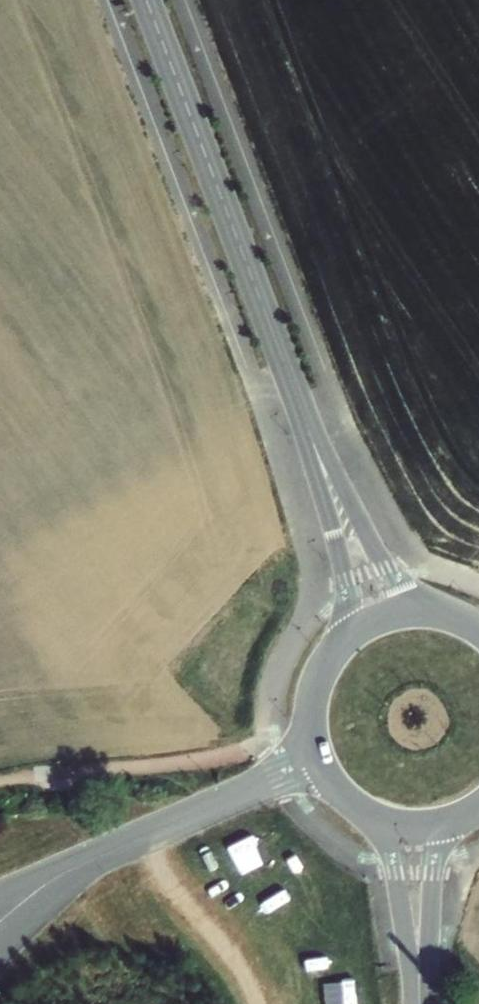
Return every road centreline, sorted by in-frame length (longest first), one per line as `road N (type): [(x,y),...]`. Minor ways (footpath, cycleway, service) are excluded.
road 1 (secondary): [(293,388),(146,0)]
road 2 (secondary): [(446,615),(387,573),(293,388)]
road 3 (secondary): [(293,388),(343,576),(332,653)]
road 4 (unclassified): [(88,862),(318,761)]
road 5 (residential): [(371,817),(392,859),(418,1003)]
road 6 (residential): [(420,1003),(435,860),(451,822)]
road 7 (secondary): [(446,615),(383,617),(332,653)]
road 8 (unclassified): [(0,947),(88,862)]

